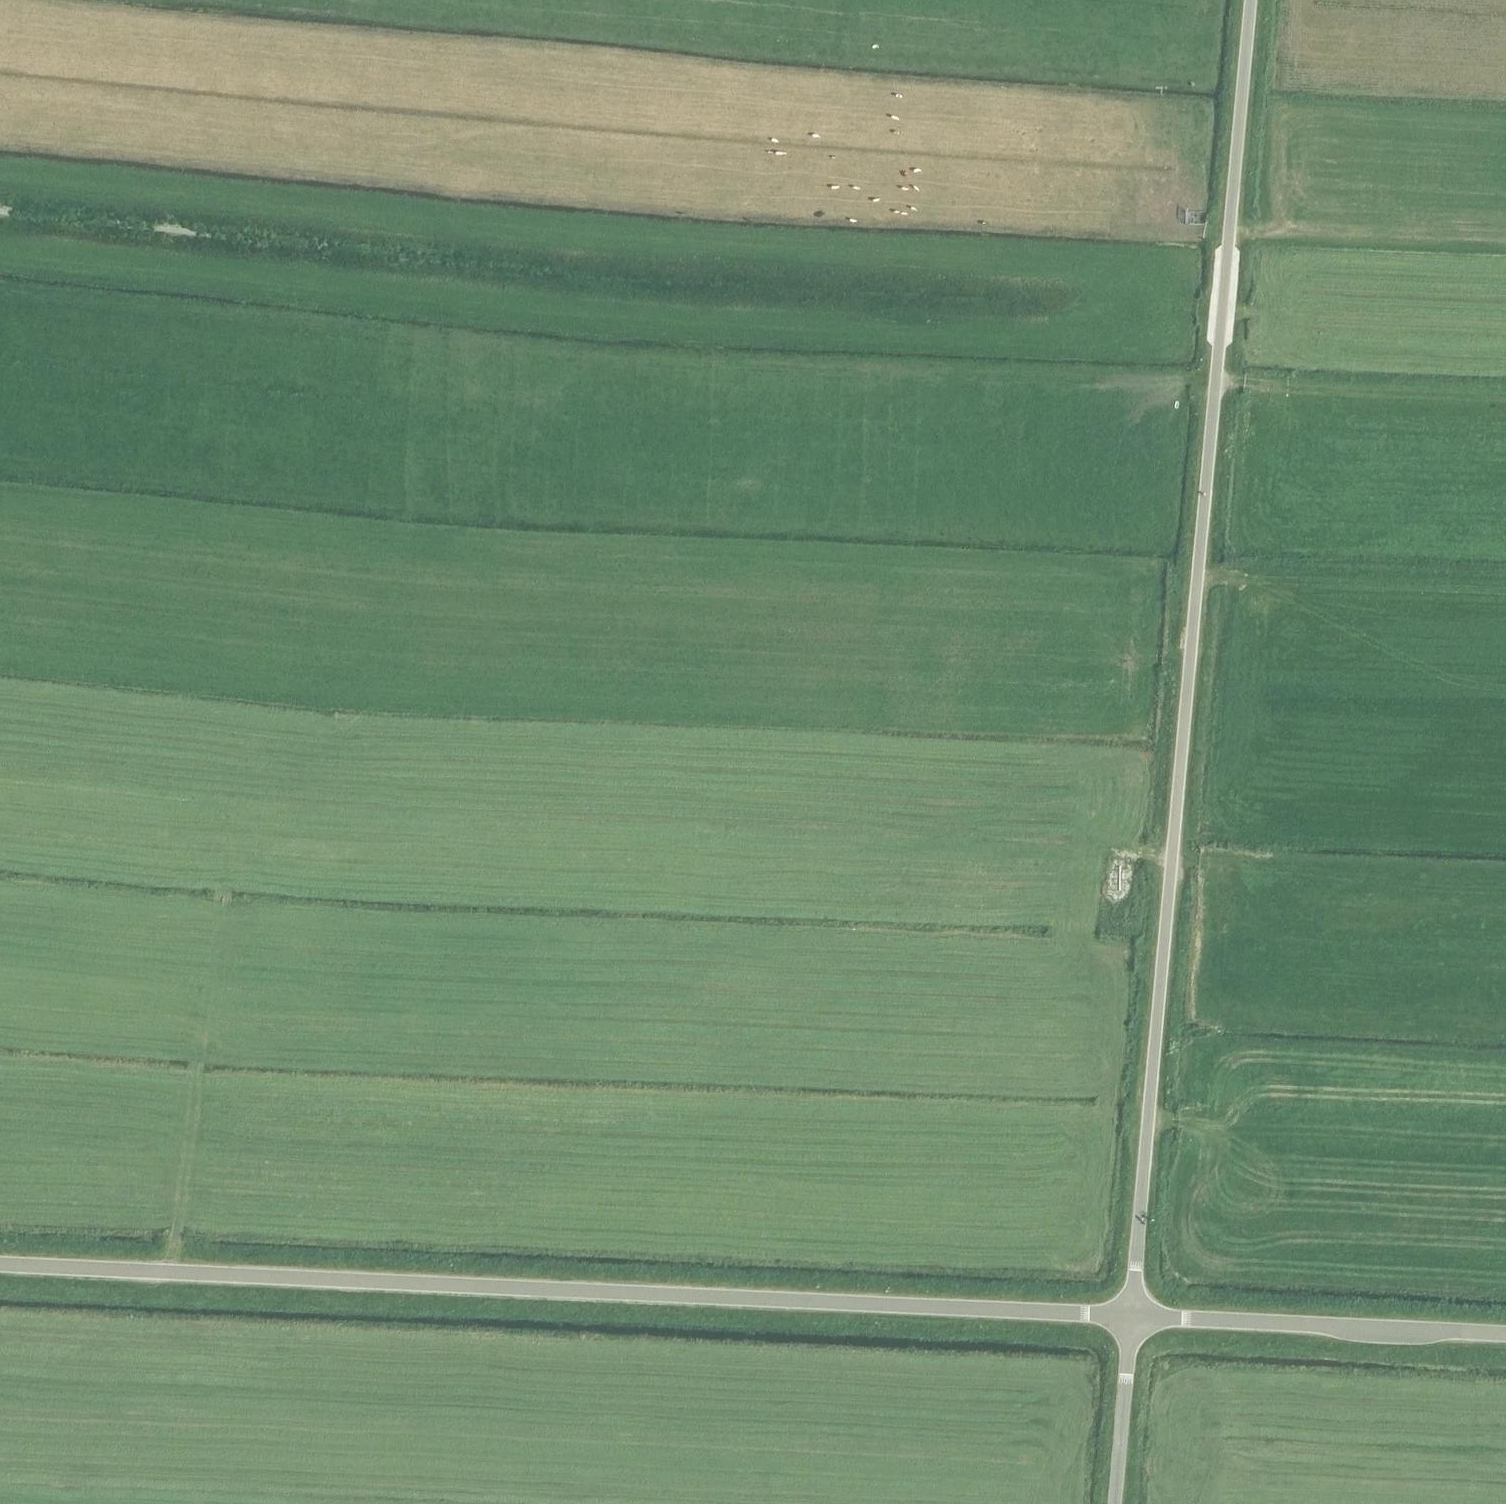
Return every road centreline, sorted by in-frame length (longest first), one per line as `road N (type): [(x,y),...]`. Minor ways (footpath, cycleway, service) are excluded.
road 1 (unclassified): [(1133,1315),(1252,0)]
road 2 (unclassified): [(1133,1315),(0,1267)]
road 3 (unclassified): [(1505,1338),(1133,1315)]
road 4 (unclassified): [(1116,1503),(1133,1315)]

